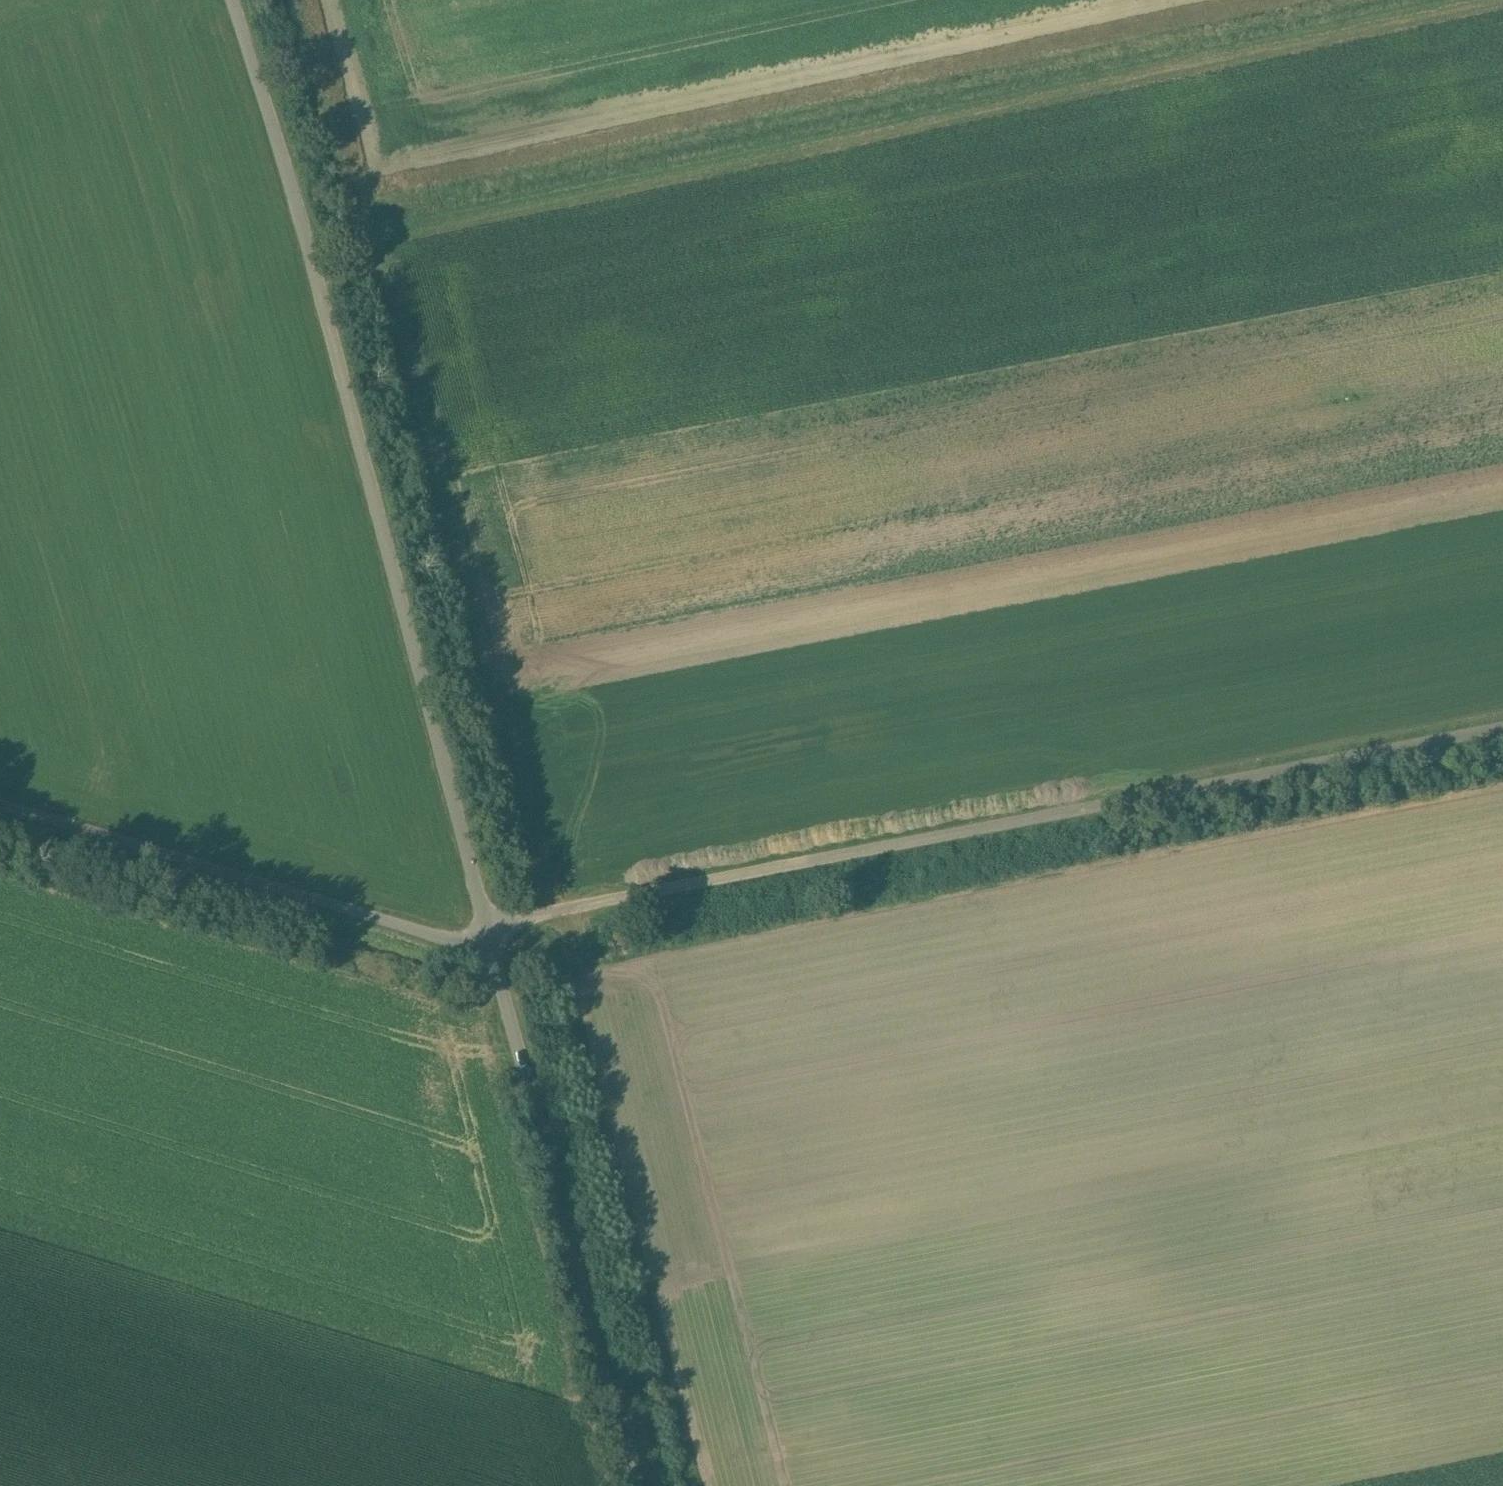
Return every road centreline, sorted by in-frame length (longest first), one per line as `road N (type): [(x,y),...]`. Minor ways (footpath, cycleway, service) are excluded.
road 1 (unclassified): [(1502,725),(485,925)]
road 2 (unclassified): [(231,0),(317,287),(485,925)]
road 3 (unclassified): [(491,953),(635,1485)]
road 4 (unclassified): [(491,953),(0,804)]

